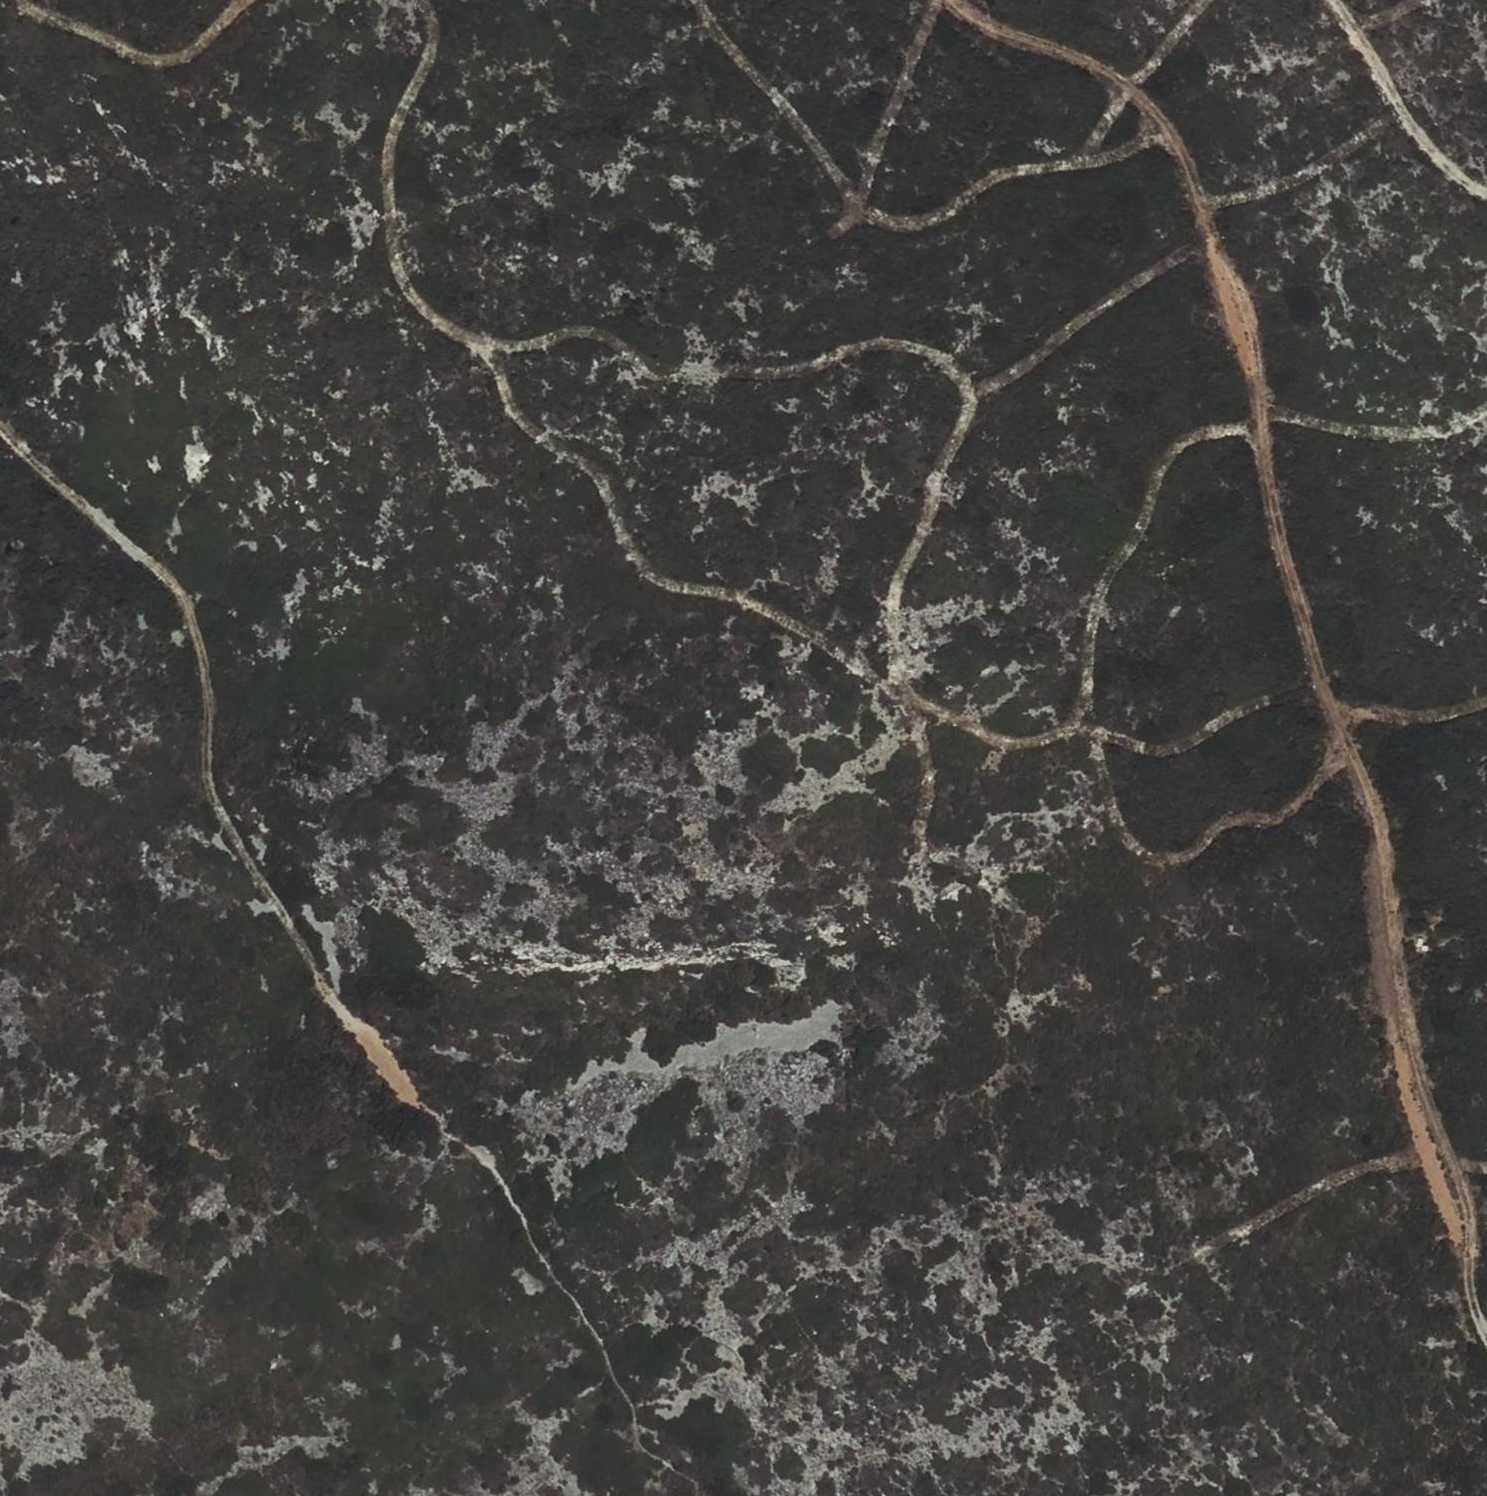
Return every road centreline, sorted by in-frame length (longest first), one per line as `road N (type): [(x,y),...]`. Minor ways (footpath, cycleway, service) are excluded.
road 1 (track): [(1486,1311),(1485,1208),(1406,1040),(1386,833),(1275,533),(1259,326),(1243,265),(1206,220),(1167,123),(1115,65),(965,0)]
road 2 (track): [(0,423),(183,586),(213,659),(225,803),(306,916),(337,1003)]

